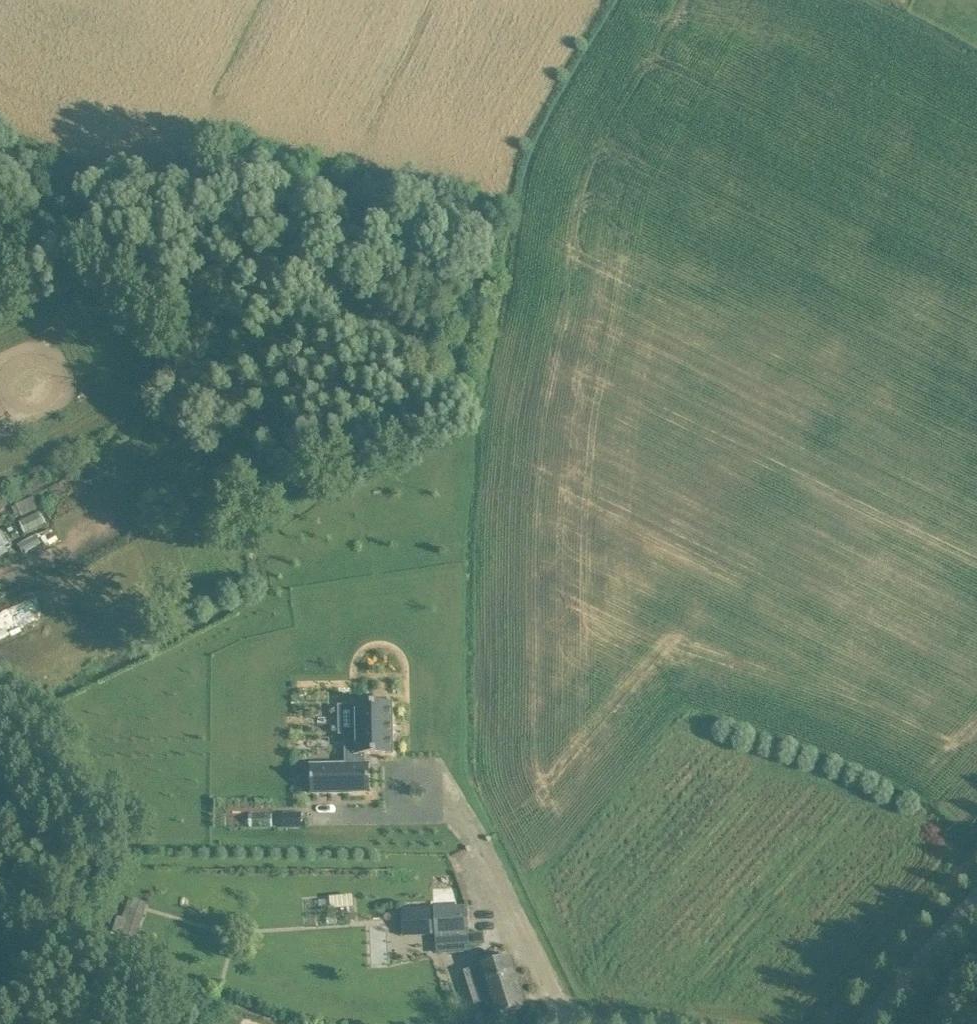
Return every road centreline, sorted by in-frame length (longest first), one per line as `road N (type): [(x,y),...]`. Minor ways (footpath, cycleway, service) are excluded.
road 1 (secondary): [(869,1023),(976,901)]

